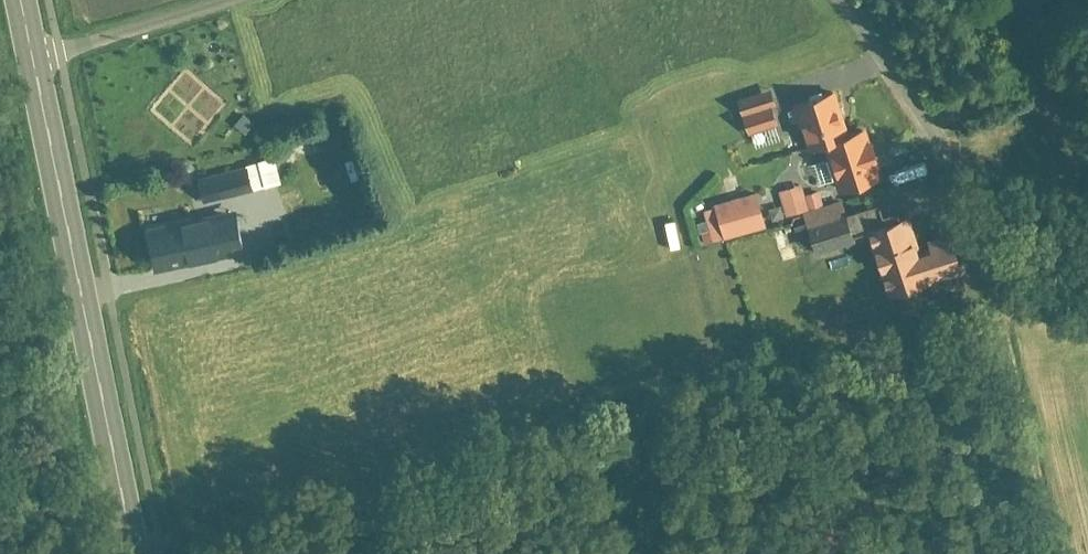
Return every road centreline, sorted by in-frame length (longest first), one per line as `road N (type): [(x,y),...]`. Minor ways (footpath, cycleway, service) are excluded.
road 1 (primary): [(130,553),(34,61)]
road 2 (residential): [(836,0),(943,132),(985,267)]
road 3 (track): [(985,267),(1054,553)]
road 4 (residential): [(34,61),(232,0)]

